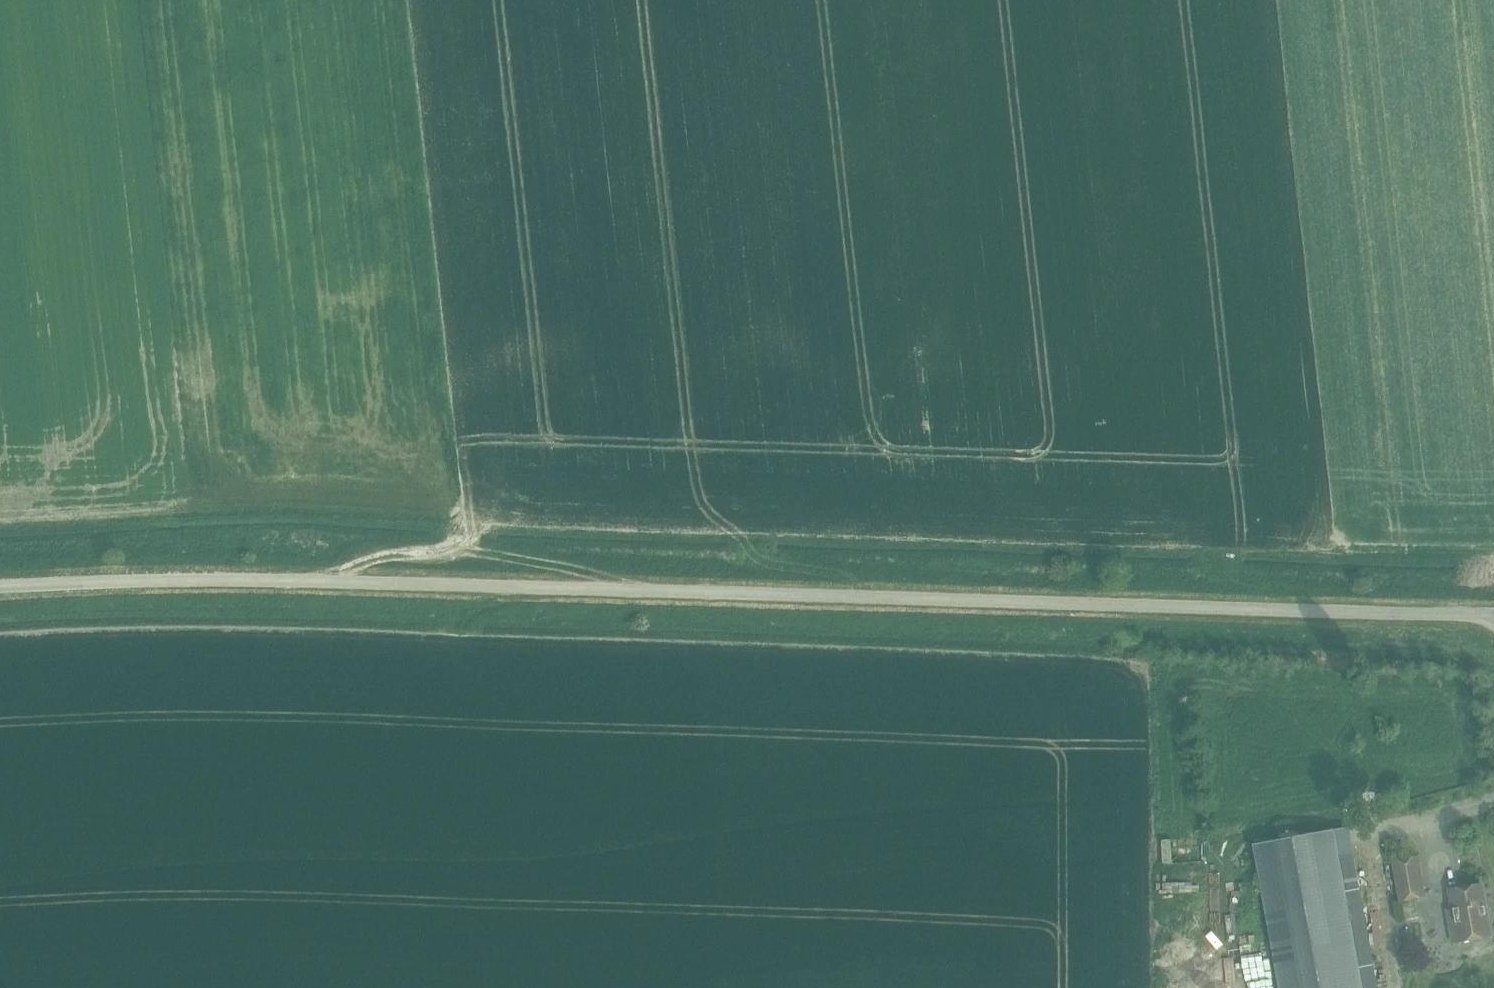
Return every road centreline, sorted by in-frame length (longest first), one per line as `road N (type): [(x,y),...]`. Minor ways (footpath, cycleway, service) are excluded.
road 1 (unclassified): [(1493,613),(416,590),(0,592)]

